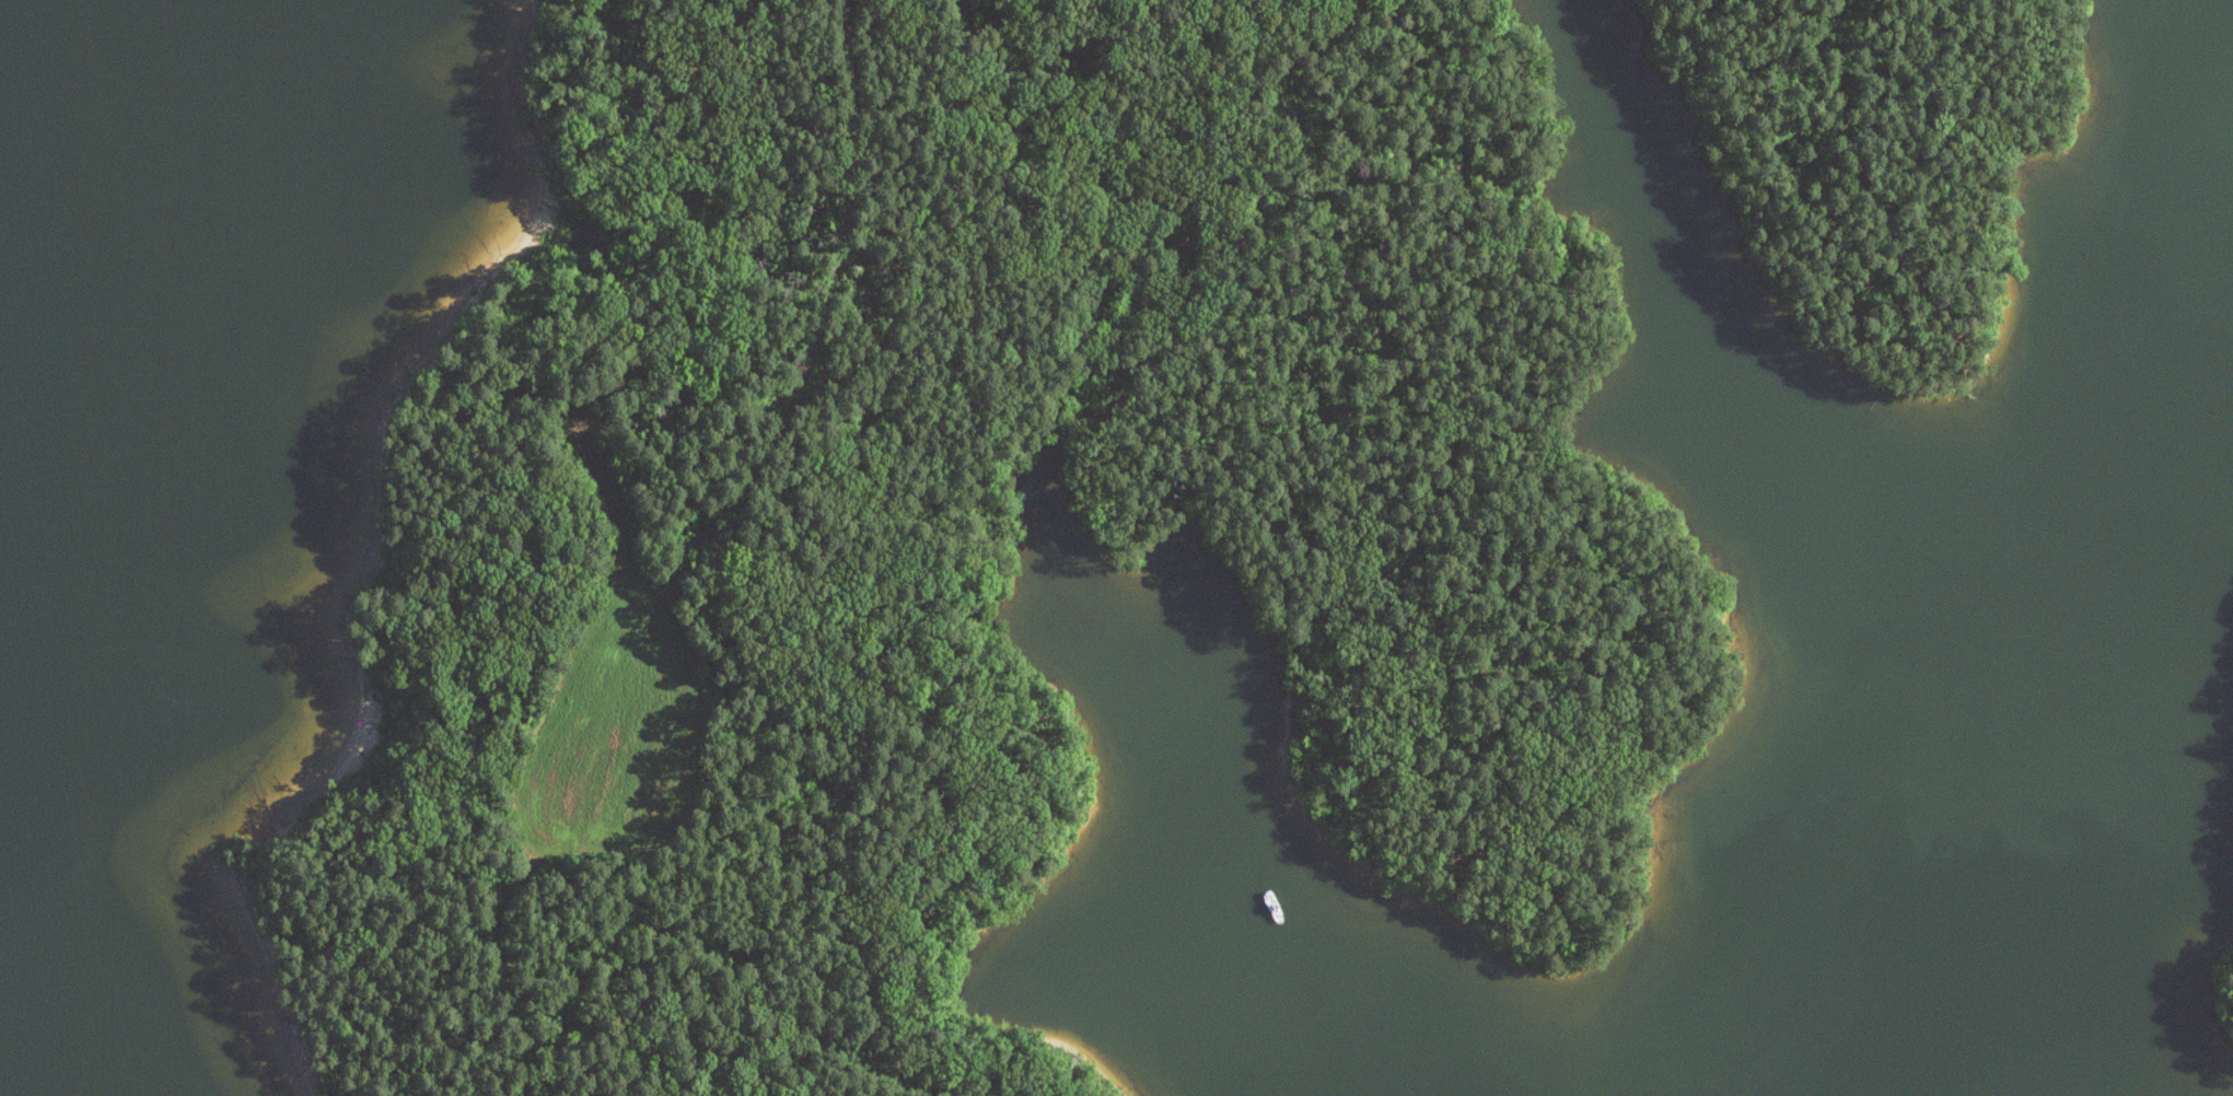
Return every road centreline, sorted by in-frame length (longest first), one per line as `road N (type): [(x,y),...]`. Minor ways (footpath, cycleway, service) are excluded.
road 1 (residential): [(584,1095),(486,925),(502,772),(593,625),(807,409),(875,284),(875,0)]

